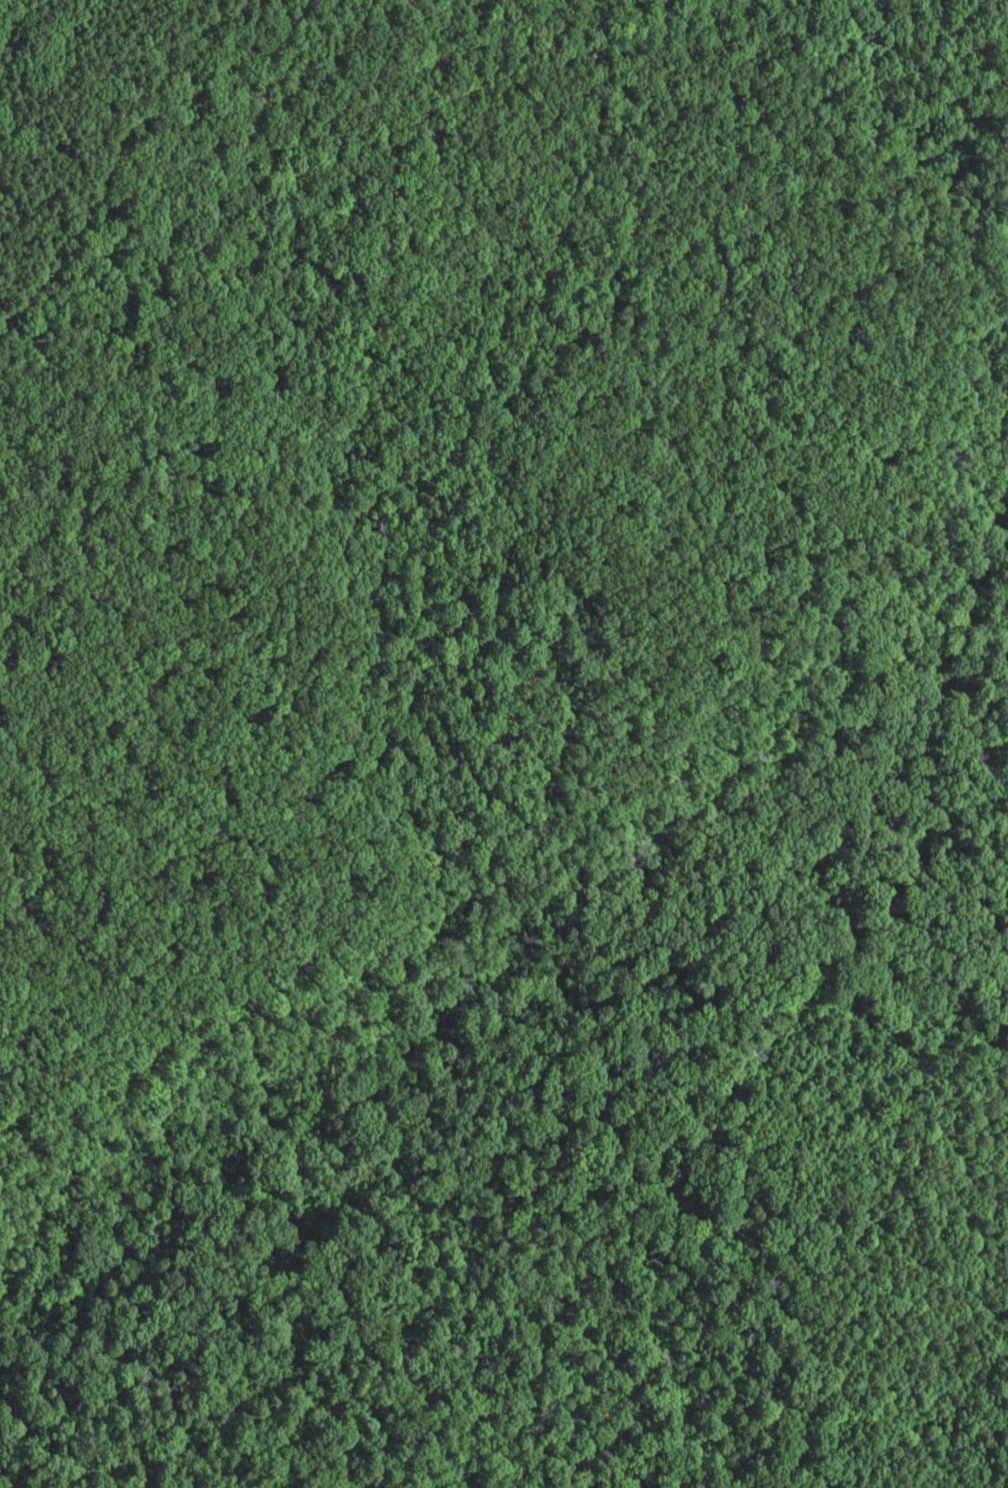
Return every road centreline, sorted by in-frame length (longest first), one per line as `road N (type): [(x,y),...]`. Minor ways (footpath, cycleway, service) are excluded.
road 1 (track): [(0,330),(322,0)]

